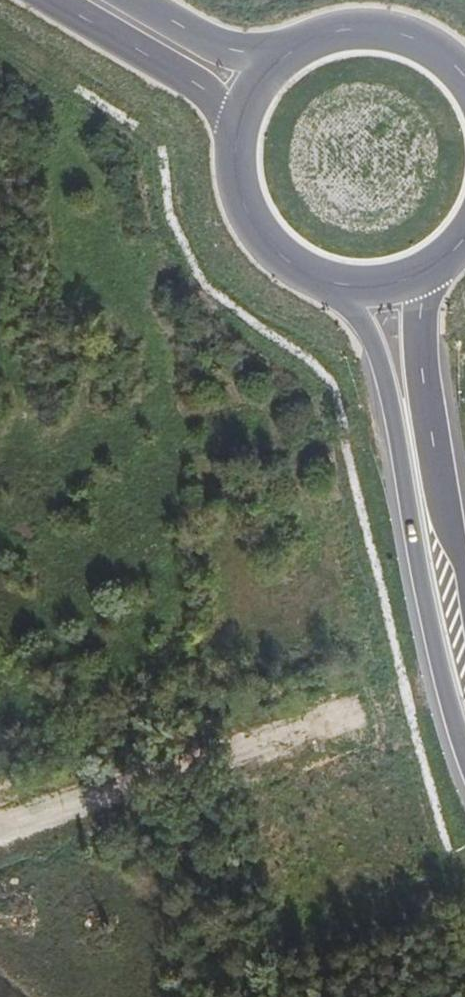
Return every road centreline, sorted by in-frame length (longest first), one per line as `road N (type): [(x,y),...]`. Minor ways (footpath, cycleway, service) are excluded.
road 1 (trunk): [(335,280),(380,359),(464,749)]
road 2 (track): [(0,829),(359,713)]
road 3 (trunk): [(464,622),(421,366),(425,296),(441,259)]
road 4 (primary): [(53,0),(246,117)]
road 5 (primary): [(464,80),(426,46),(364,31),(304,47),(278,66)]
road 6 (primary): [(246,117),(240,146),(248,205),(283,253),(335,280)]
road 7 (primary): [(278,66),(138,0)]

